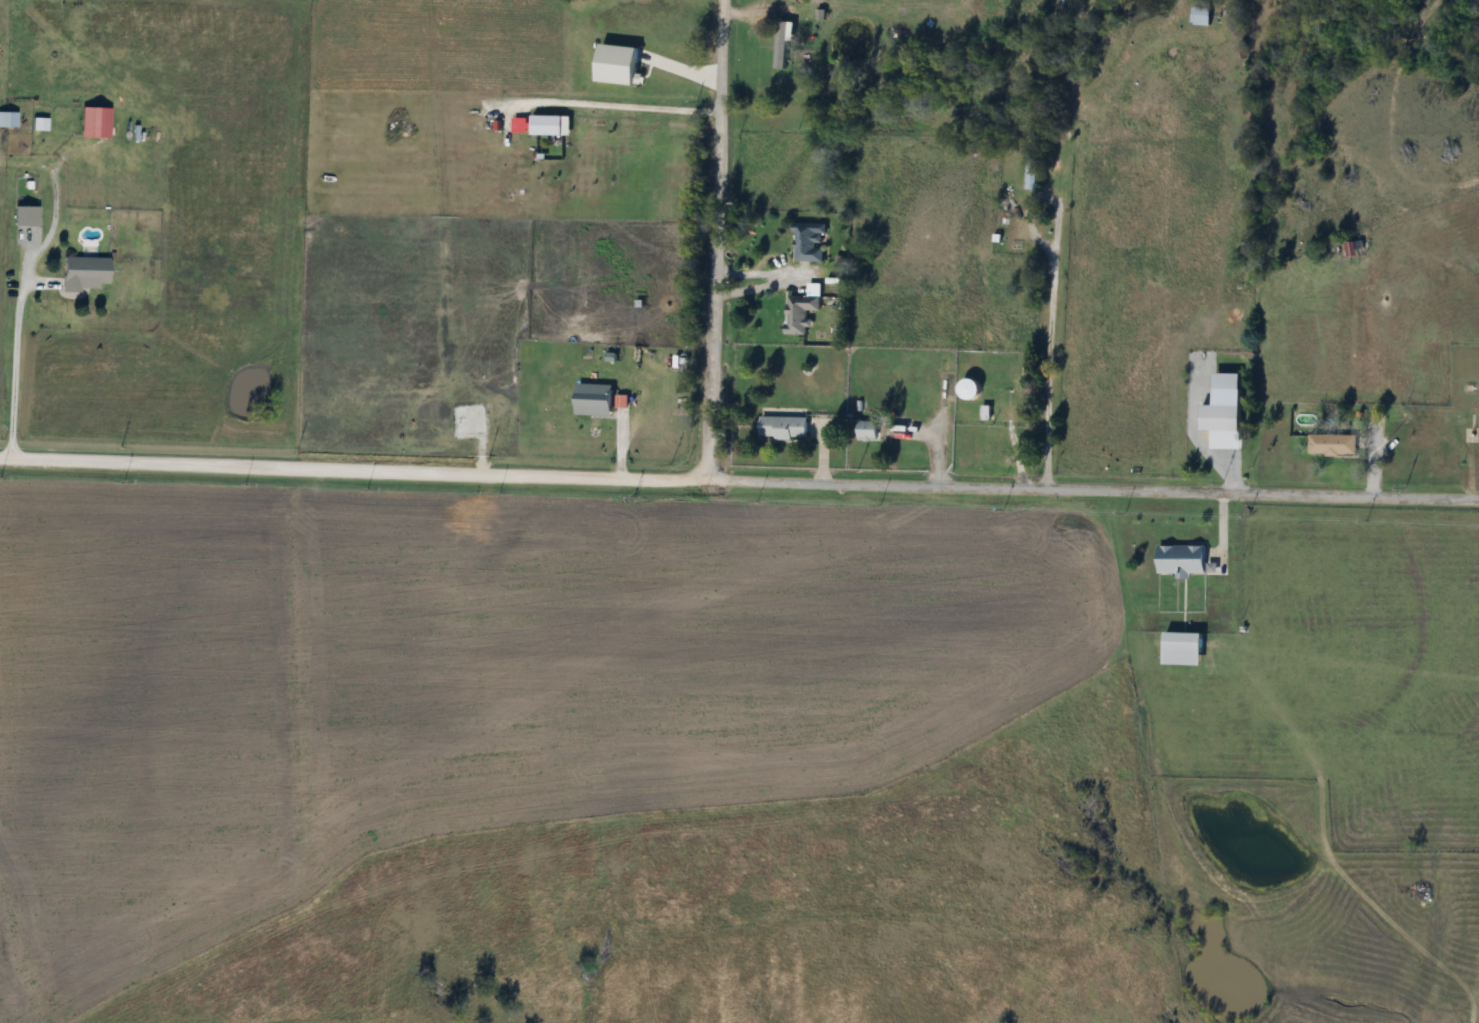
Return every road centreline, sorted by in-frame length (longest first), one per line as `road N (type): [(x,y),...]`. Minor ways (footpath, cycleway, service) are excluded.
road 1 (residential): [(1478,500),(107,463)]
road 2 (residential): [(706,478),(727,0)]

